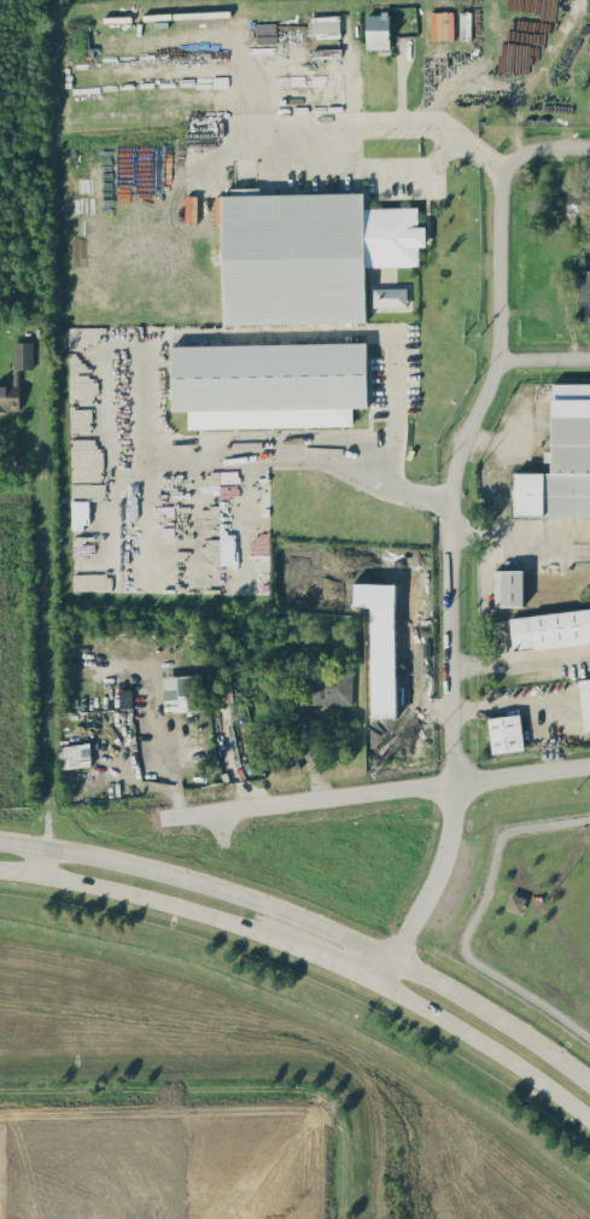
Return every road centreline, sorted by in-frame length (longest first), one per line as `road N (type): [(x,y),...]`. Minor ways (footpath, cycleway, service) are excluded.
road 1 (residential): [(589,142),(530,148),(507,181),(501,358),(458,485),(458,776),(436,863),(376,981)]
road 2 (secondary): [(589,1081),(489,1013),(312,922),(112,856),(0,839)]
road 3 (residential): [(165,817),(589,760)]
road 4 (secondary): [(0,871),(156,903),(305,946)]
road 5 (secondary): [(376,981),(538,1081),(589,1125)]

